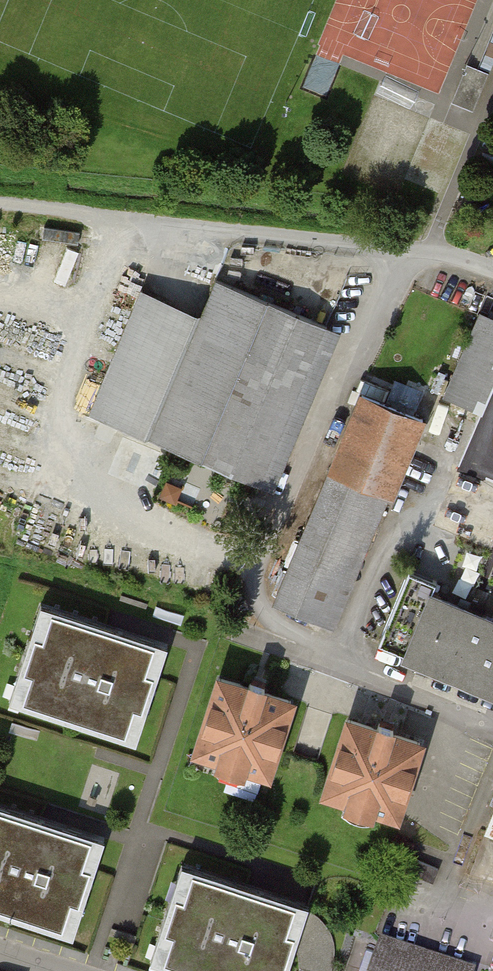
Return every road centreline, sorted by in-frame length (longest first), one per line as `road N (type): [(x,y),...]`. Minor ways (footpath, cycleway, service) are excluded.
road 1 (residential): [(134,219),(431,252),(492,269)]
road 2 (track): [(0,203),(134,219)]

